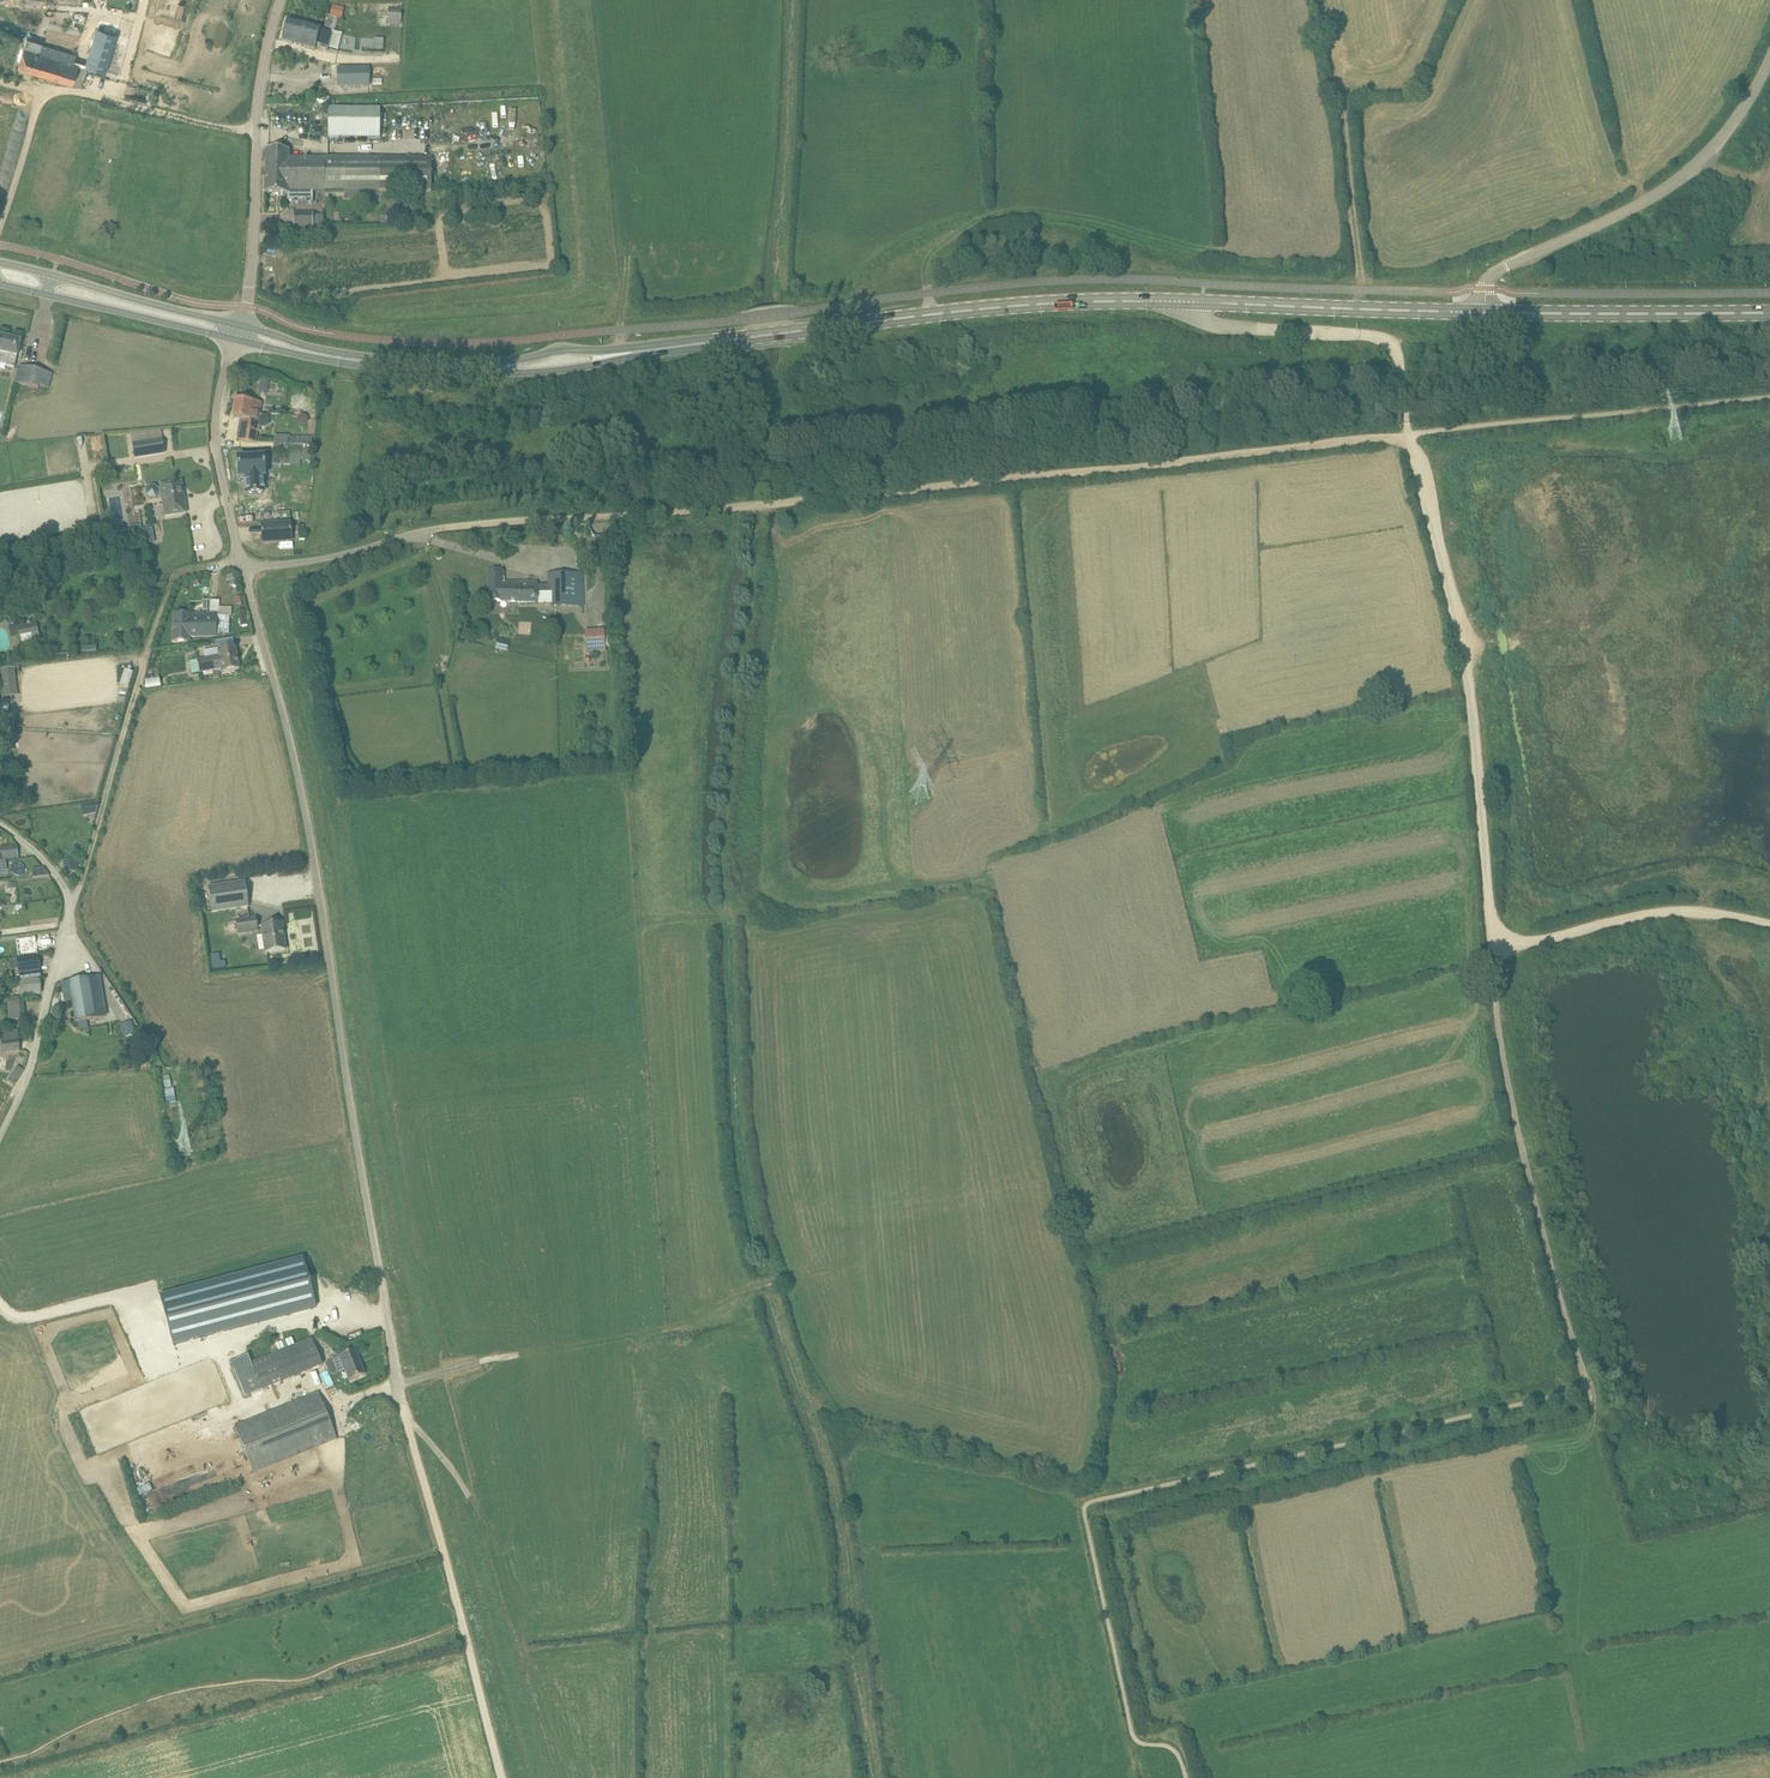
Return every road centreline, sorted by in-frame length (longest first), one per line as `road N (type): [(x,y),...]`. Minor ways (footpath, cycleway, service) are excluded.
road 1 (track): [(1409,434),(412,536)]
road 2 (unclassified): [(407,1421),(306,810),(244,566)]
road 3 (primary): [(1485,312),(1070,302),(790,331)]
road 4 (track): [(351,336),(368,313),(566,291),(574,284),(581,255),(554,0)]
road 5 (track): [(1492,945),(1469,687),(1409,434)]
road 6 (track): [(503,1777),(407,1421),(470,1497)]
road 7 (track): [(1586,1380),(1518,1130),(1492,945)]
road 8 (unclassified): [(1485,312),(1489,275),(1682,175),(1741,111),(1769,61)]
road 9 (primary): [(237,339),(420,370),(544,372),(624,353)]
road 10 (primary): [(624,353),(565,347),(504,361),(396,359),(242,326)]
road 11 (track): [(0,227),(49,91),(258,129)]
road 12 (track): [(73,908),(170,585)]
road 13 (unclassified): [(242,326),(263,68),(281,0)]
road 14 (track): [(1409,434),(1398,351),(1383,338),(1209,323),(1196,317),(1194,301)]
road 15 (primary): [(1769,313),(1485,312)]
road 16 (track): [(1769,925),(1690,908),(1492,945)]
road 17 (primary): [(242,326),(0,262)]
road 18 (primary): [(0,285),(237,339)]
road 19 (track): [(0,1134),(29,1072),(73,908)]
road 20 (unclassified): [(244,566),(216,431),(237,339)]
road 21 (track): [(1360,309),(1341,95)]
road 22 (unclassified): [(244,566),(412,536)]
road 23 (primary): [(624,353),(790,331)]
road 24 (track): [(398,1384),(516,1354)]

